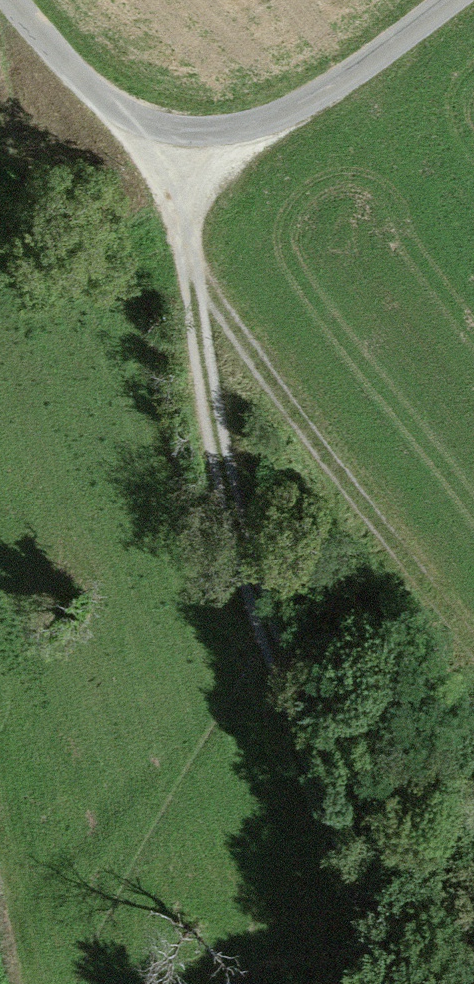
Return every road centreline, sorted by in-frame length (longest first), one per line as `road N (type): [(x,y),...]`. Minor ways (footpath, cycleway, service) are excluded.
road 1 (track): [(473,600),(185,155),(187,218),(296,767),(355,869),(358,983)]
road 2 (unclassified): [(33,0),(185,155),(360,74),(454,0)]

